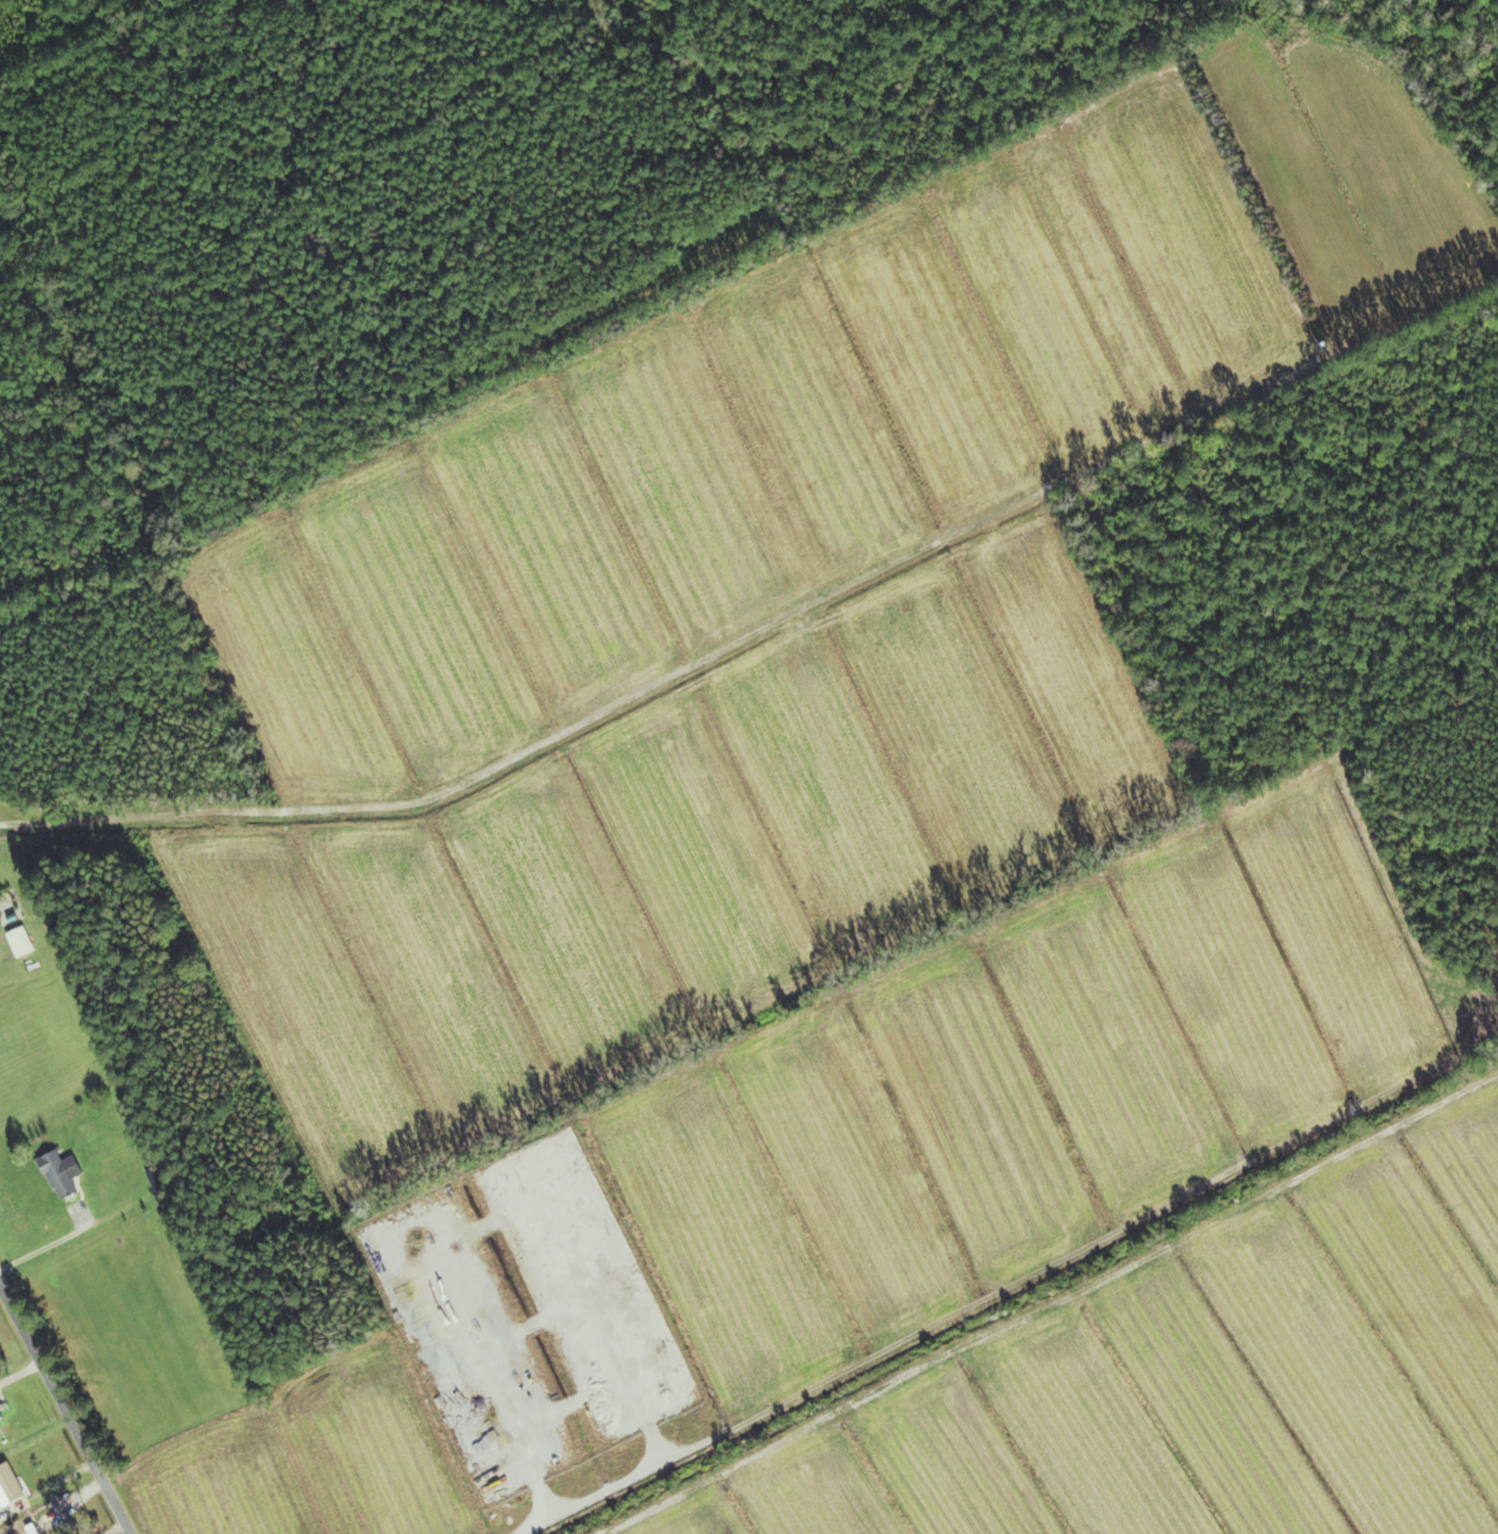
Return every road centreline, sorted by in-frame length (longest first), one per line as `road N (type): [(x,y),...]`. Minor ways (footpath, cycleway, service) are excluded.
road 1 (residential): [(132,1533),(0,1283)]

